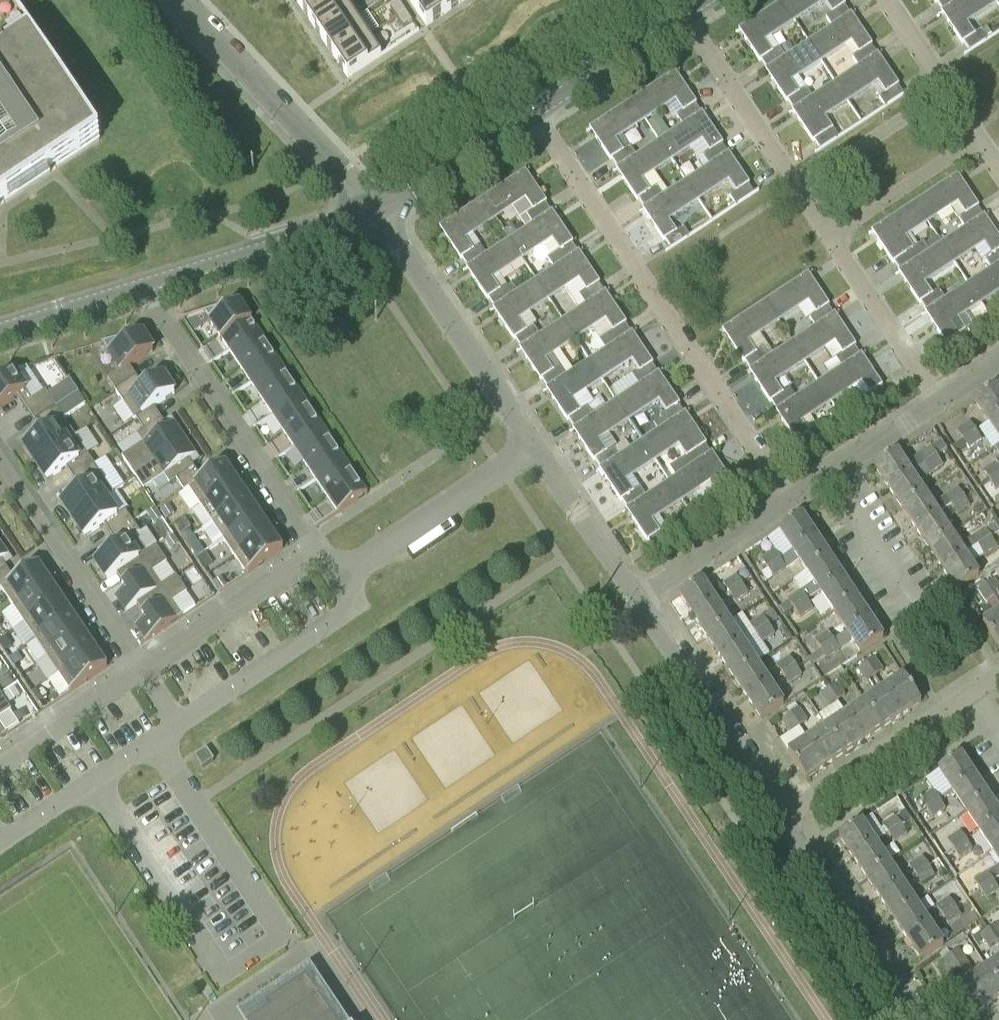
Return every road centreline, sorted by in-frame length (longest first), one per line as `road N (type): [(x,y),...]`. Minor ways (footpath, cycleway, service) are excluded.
road 1 (residential): [(790,499),(537,115)]
road 2 (residential): [(141,287),(318,555)]
road 3 (residential): [(382,215),(181,0)]
road 4 (residential): [(538,449),(382,215)]
road 5 (residential): [(784,818),(638,600)]
road 6 (residential): [(0,459),(142,672)]
road 7 (residential): [(141,287),(382,215)]
road 8 (residential): [(178,725),(356,606),(346,577)]
road 9 (residential): [(918,1019),(784,818)]
road 10 (residential): [(346,577),(538,449)]
road 11 (residential): [(784,818),(971,693)]
road 12 (residential): [(0,842),(178,725)]
road 13 (residential): [(318,555),(142,672)]
road 14 (residential): [(798,186),(685,17)]
road 15 (residential): [(939,401),(831,237)]
road 16 (residential): [(382,215),(537,115)]
road 17 (residential): [(638,600),(790,499)]
road 18 (residential): [(638,600),(538,449)]
road 19 (residential): [(798,186),(949,90)]
road 20 (residential): [(831,237),(980,139)]
road 21 (residential): [(537,115),(685,17)]
road 22 (residential): [(142,672),(0,767)]
road 23 (residential): [(918,614),(830,474)]
road 24 (residential): [(0,331),(141,287)]
road 25 (residential): [(830,474),(939,401)]

